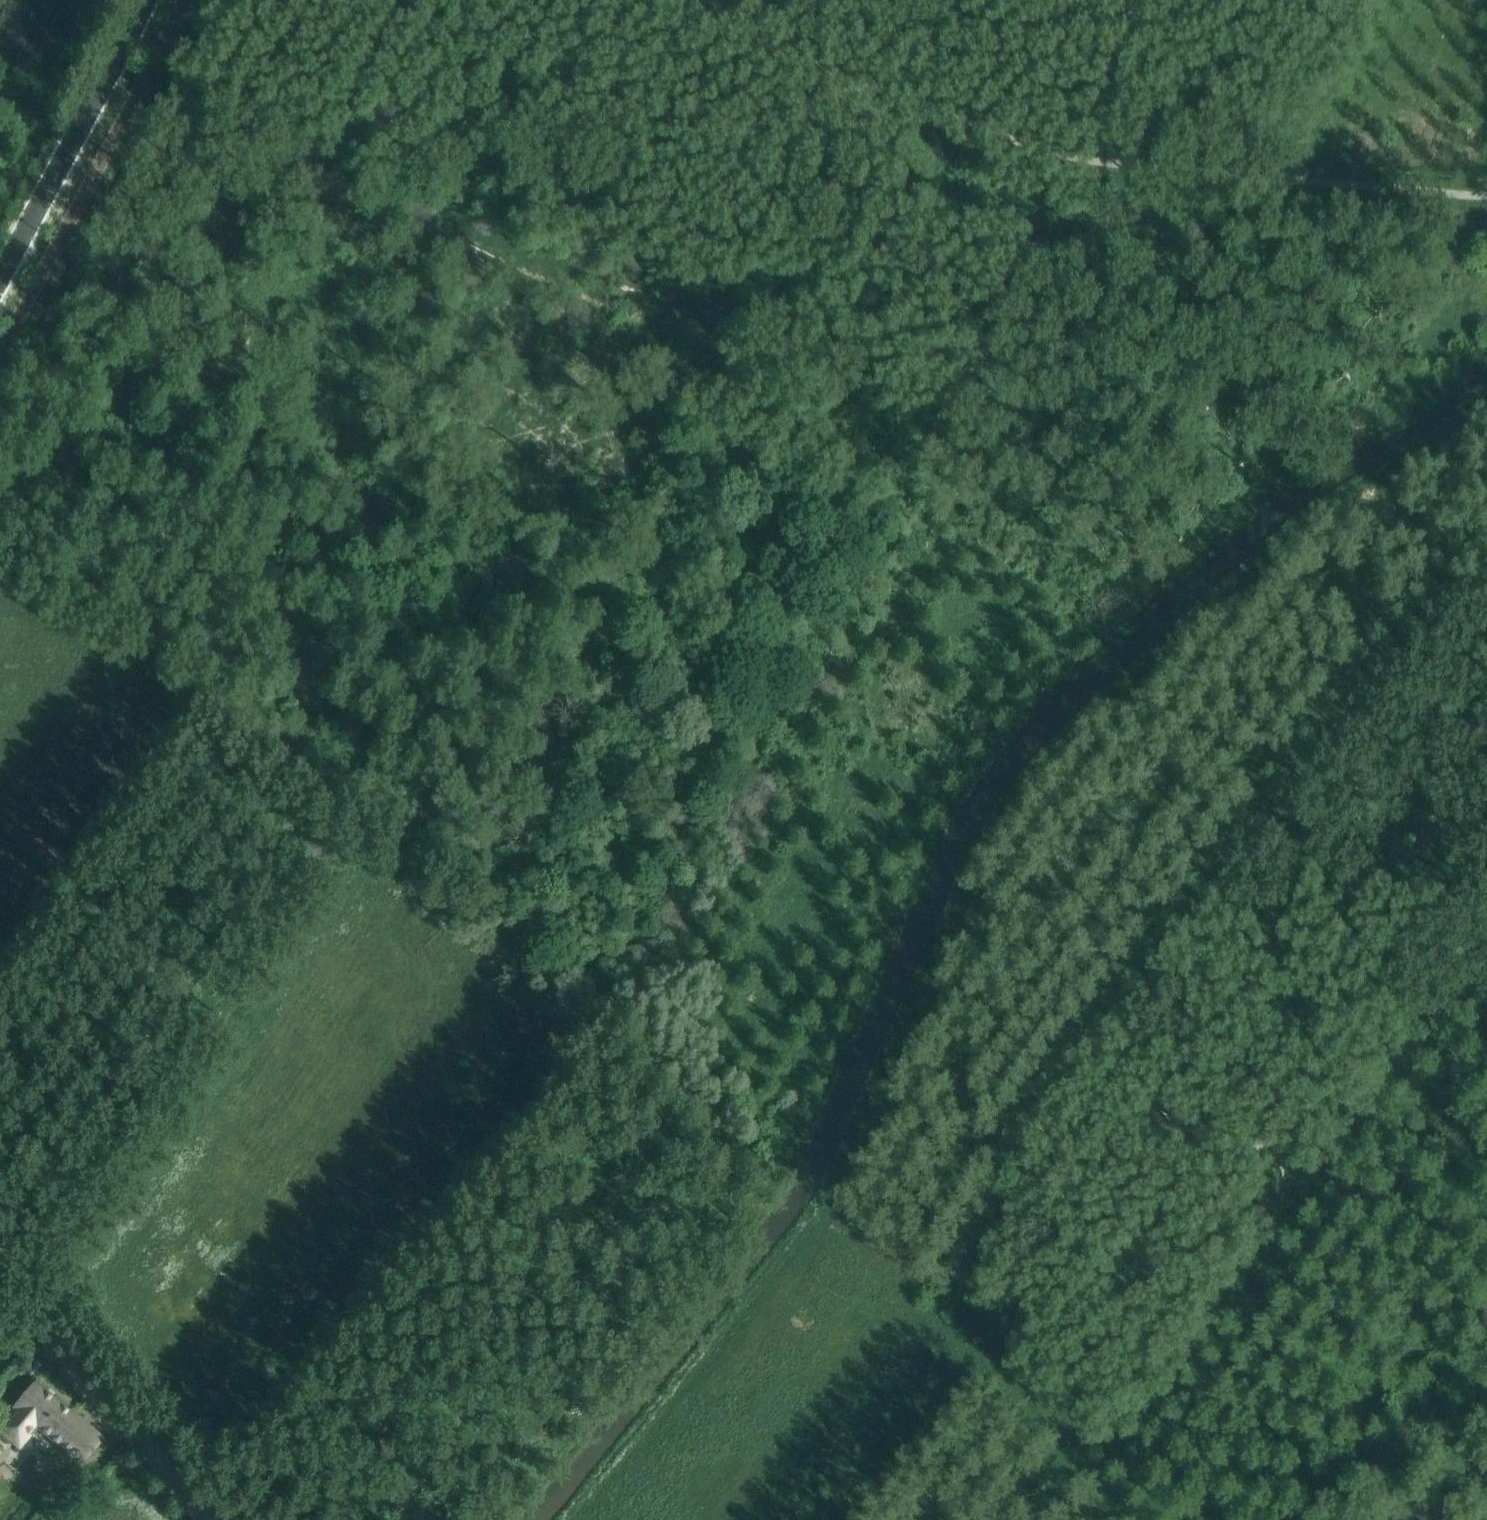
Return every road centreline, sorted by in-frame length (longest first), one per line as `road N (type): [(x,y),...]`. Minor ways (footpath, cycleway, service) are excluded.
road 1 (unclassified): [(209,1519),(0,1261)]
road 2 (tertiary): [(0,280),(147,0)]

